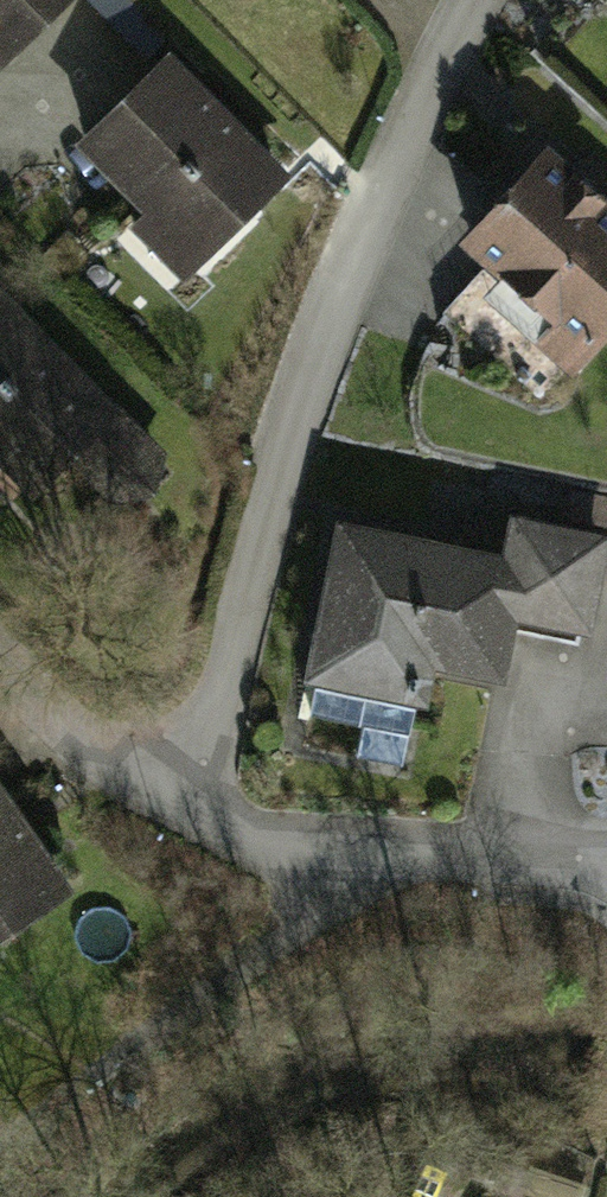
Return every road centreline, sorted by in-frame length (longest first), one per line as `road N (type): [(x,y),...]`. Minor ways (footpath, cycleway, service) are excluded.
road 1 (residential): [(170,796),(333,311),(478,0)]
road 2 (residential): [(606,865),(342,854),(170,796)]
road 3 (residential): [(170,796),(89,746),(0,654)]

